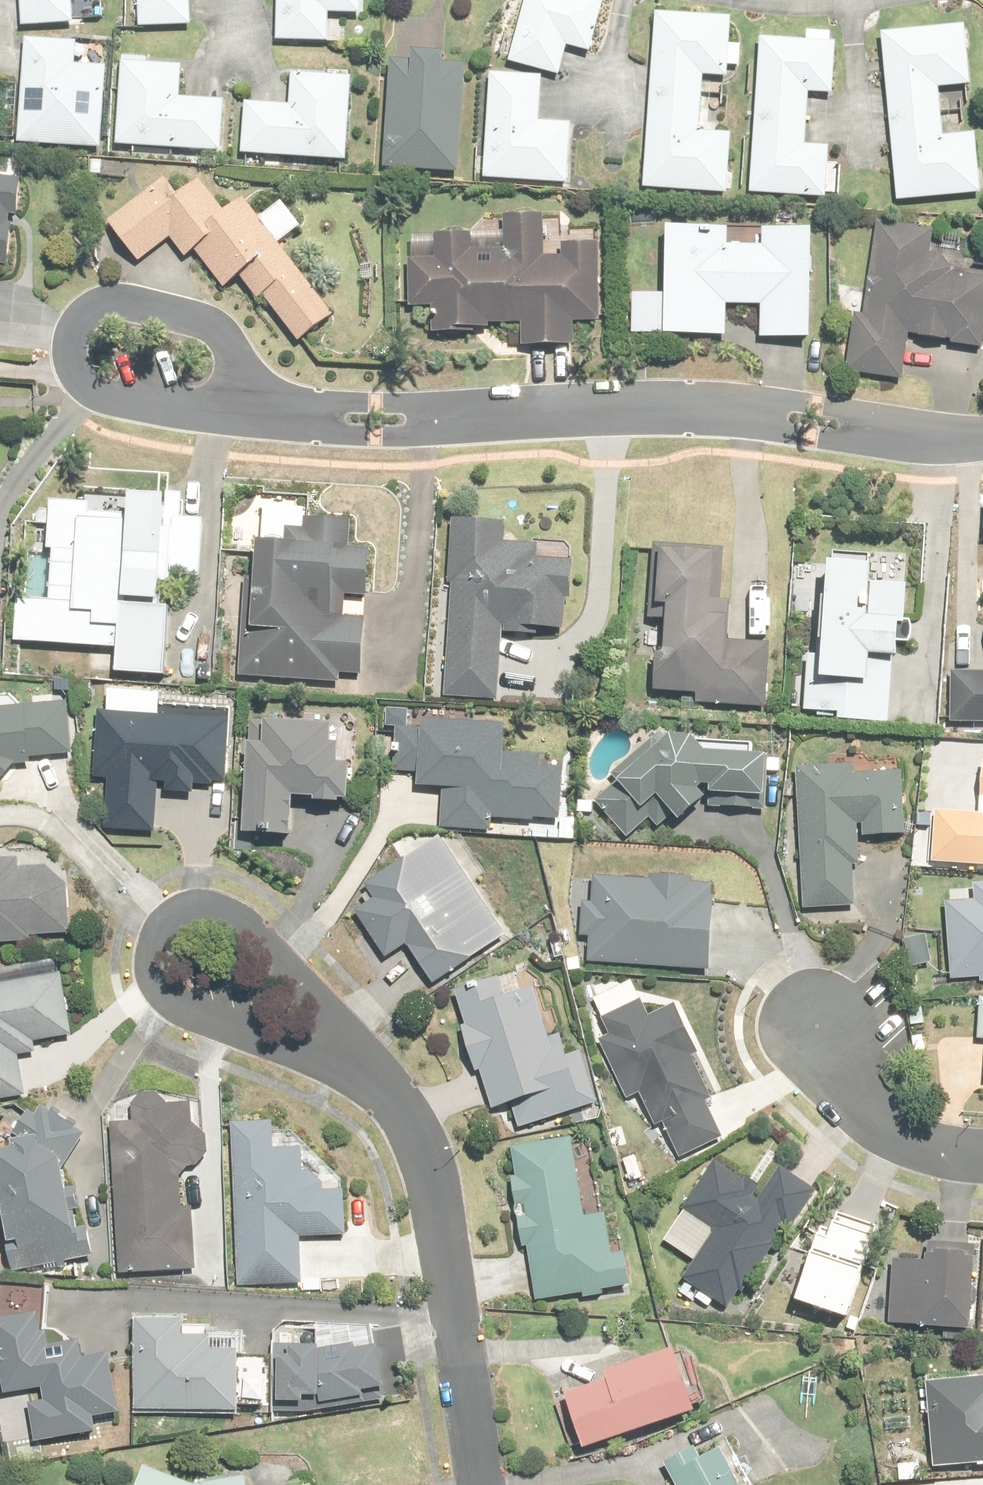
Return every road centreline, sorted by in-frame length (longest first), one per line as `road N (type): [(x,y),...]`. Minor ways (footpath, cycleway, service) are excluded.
road 1 (residential): [(982,442),(942,446),(653,415),(382,422),(246,416)]
road 2 (residential): [(481,1484),(436,1189),(421,1146),(383,1095),(339,1062)]
road 3 (residential): [(339,1062),(155,990),(155,955),(169,928),(203,907),(237,921),(311,999)]
road 4 (residential): [(246,416),(101,395),(81,365),(76,340),(87,319),(114,303),(208,319),(238,362)]
road 5 (residential): [(815,1019),(852,1100),(908,1134),(982,1157)]

